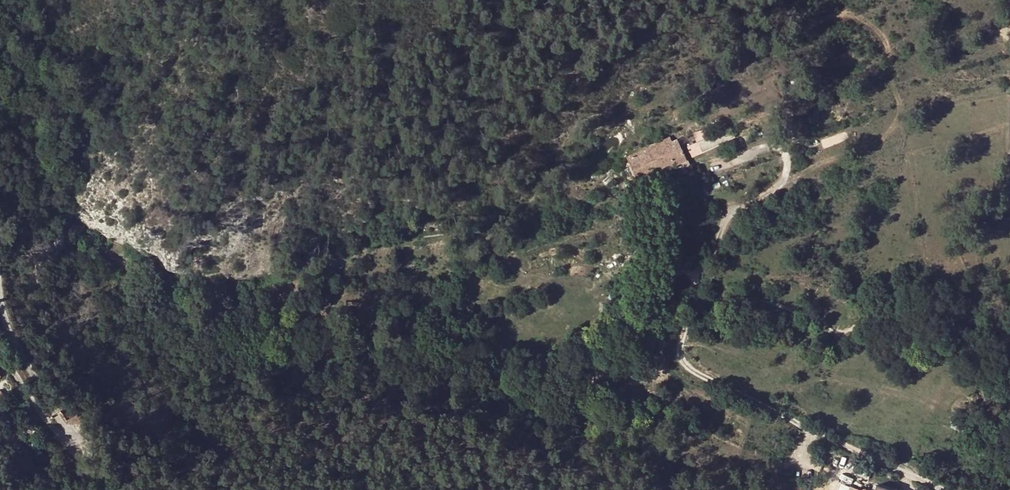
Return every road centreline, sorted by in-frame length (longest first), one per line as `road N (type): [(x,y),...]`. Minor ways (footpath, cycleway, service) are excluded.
road 1 (track): [(787,179),(863,153),(895,128),(900,109),(889,54),(880,37),(846,18),(799,30),(679,96),(468,112)]
road 2 (residential): [(944,489),(817,434)]

